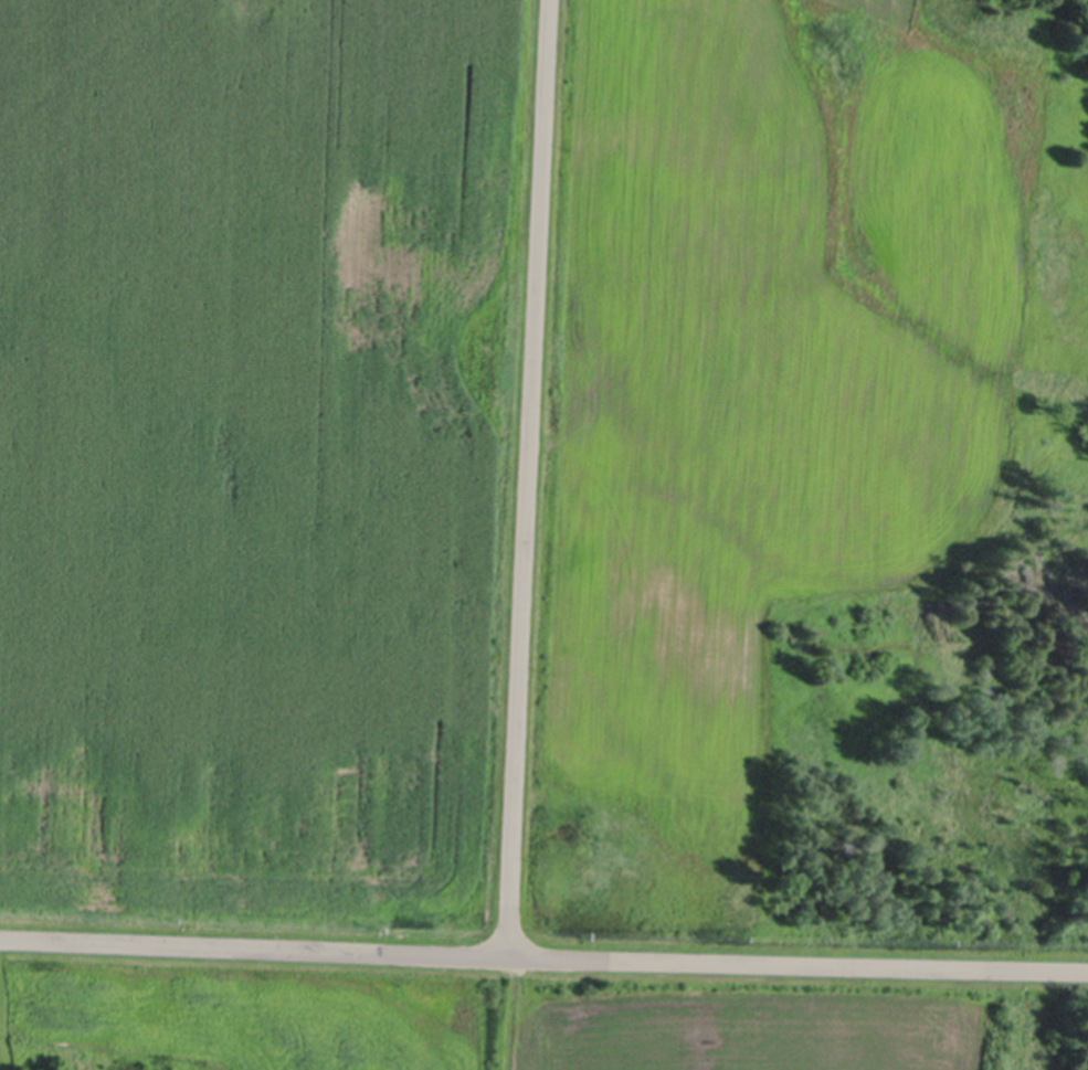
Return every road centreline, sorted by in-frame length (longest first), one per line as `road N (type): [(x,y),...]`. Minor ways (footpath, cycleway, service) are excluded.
road 1 (residential): [(1087,966),(0,937)]
road 2 (residential): [(508,955),(551,0)]

